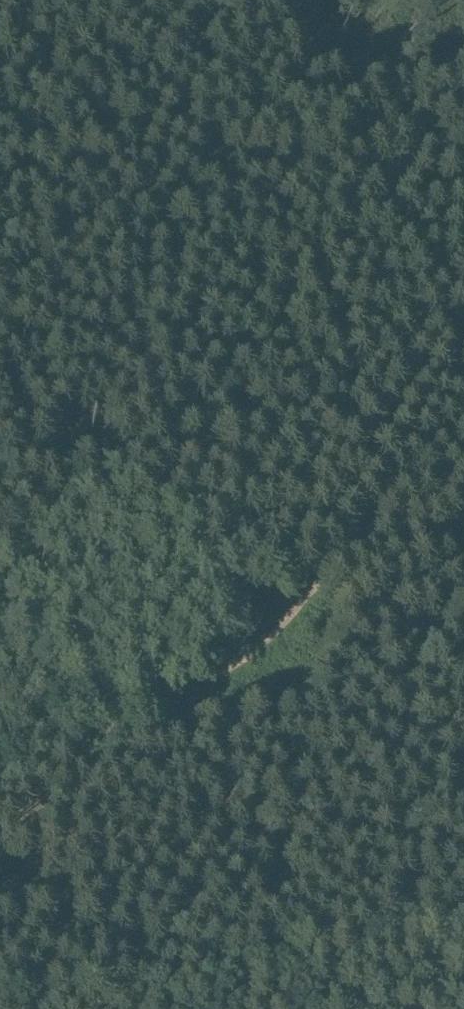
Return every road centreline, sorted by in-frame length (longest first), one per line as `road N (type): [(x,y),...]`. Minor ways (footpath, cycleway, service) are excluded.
road 1 (track): [(0,741),(189,699),(247,661),(412,467),(463,444)]

